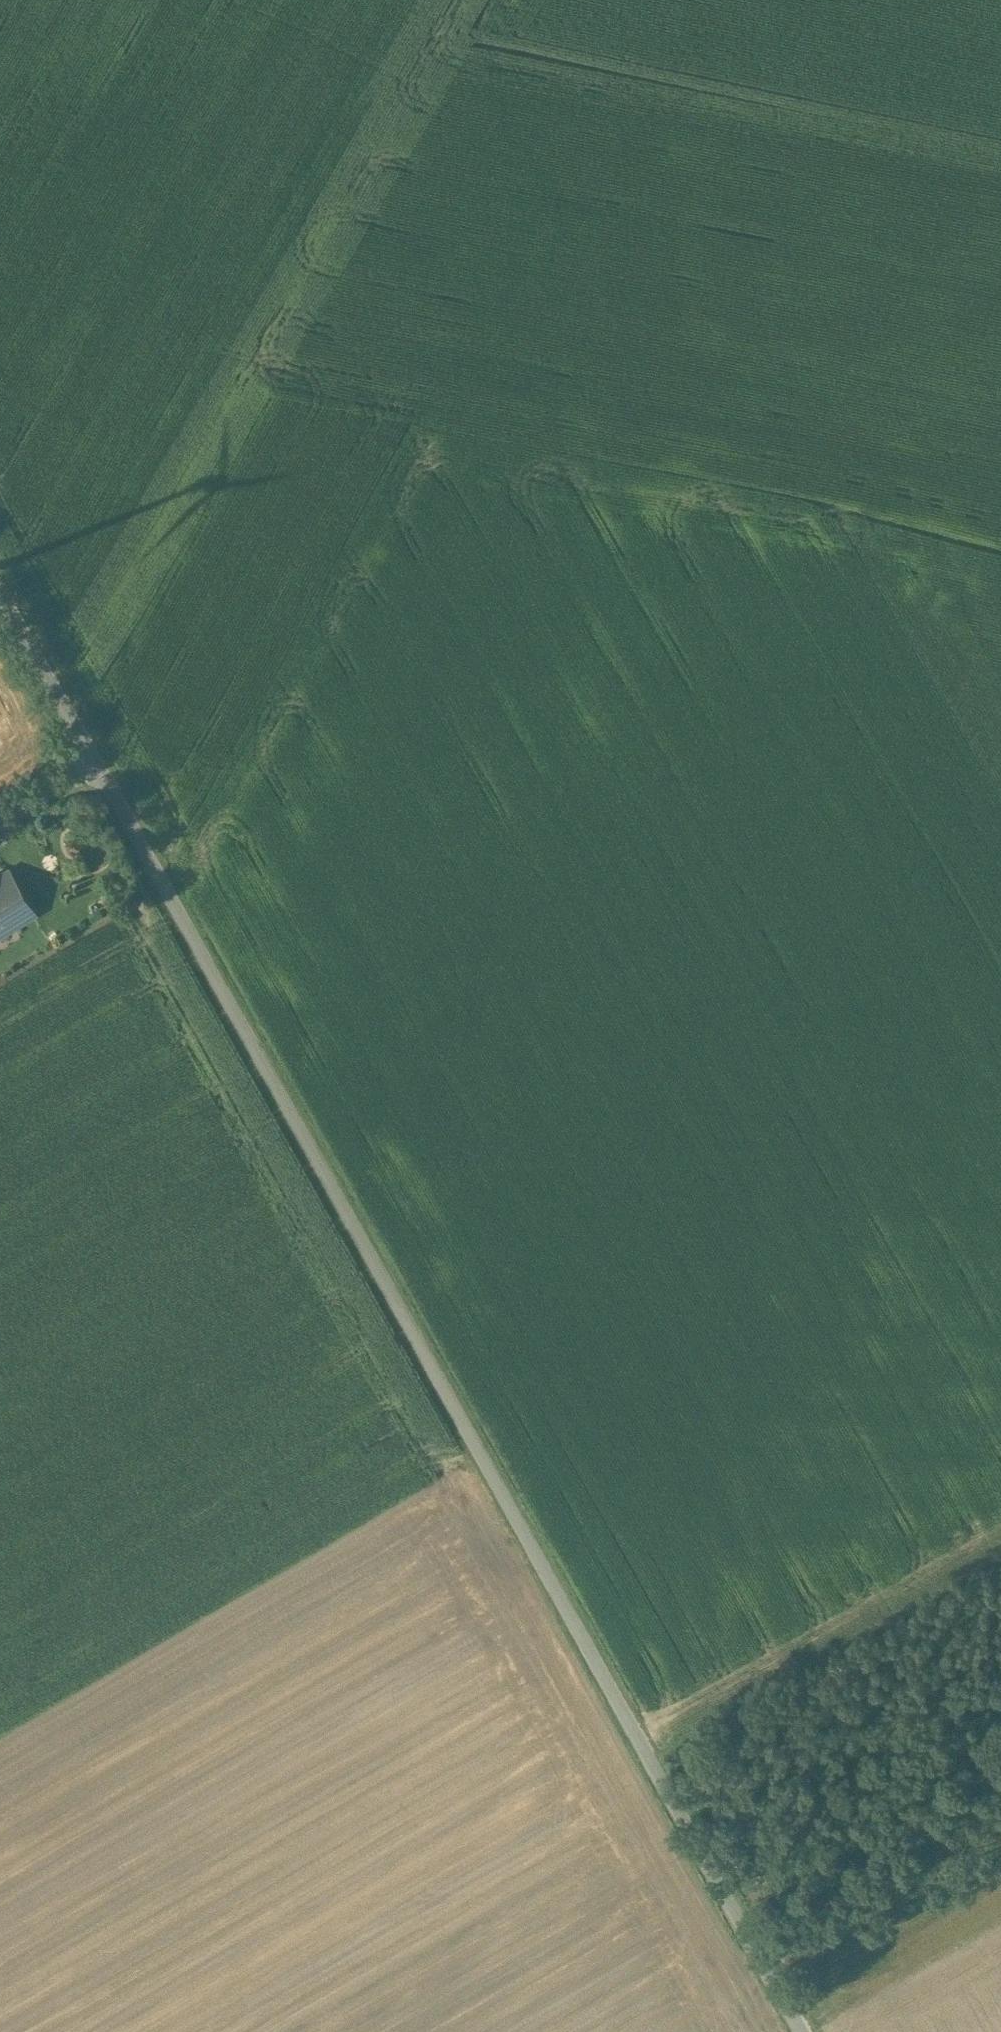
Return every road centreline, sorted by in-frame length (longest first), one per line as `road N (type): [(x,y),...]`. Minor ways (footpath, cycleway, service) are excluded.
road 1 (unclassified): [(796,2031),(89,760)]
road 2 (unclassified): [(89,760),(0,593)]

